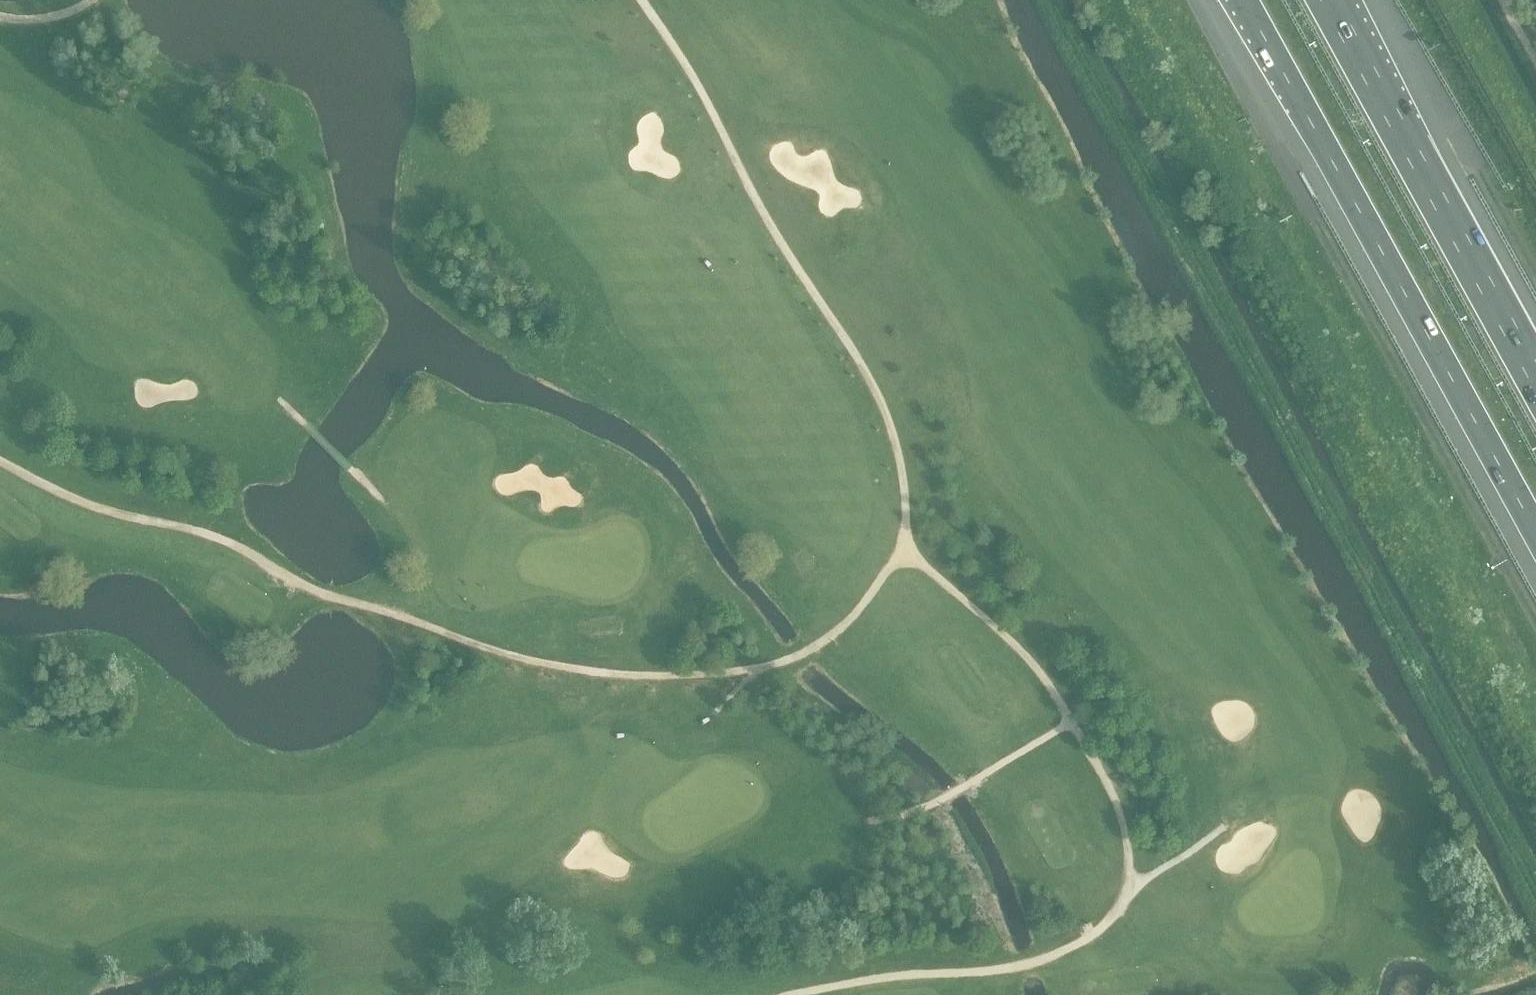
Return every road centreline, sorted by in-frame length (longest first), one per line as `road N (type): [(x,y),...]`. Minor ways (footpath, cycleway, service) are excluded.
road 1 (track): [(1061,0),(1535,879)]
road 2 (motorway): [(1242,0),(1535,530)]
road 3 (motorway): [(1535,372),(1331,0)]

